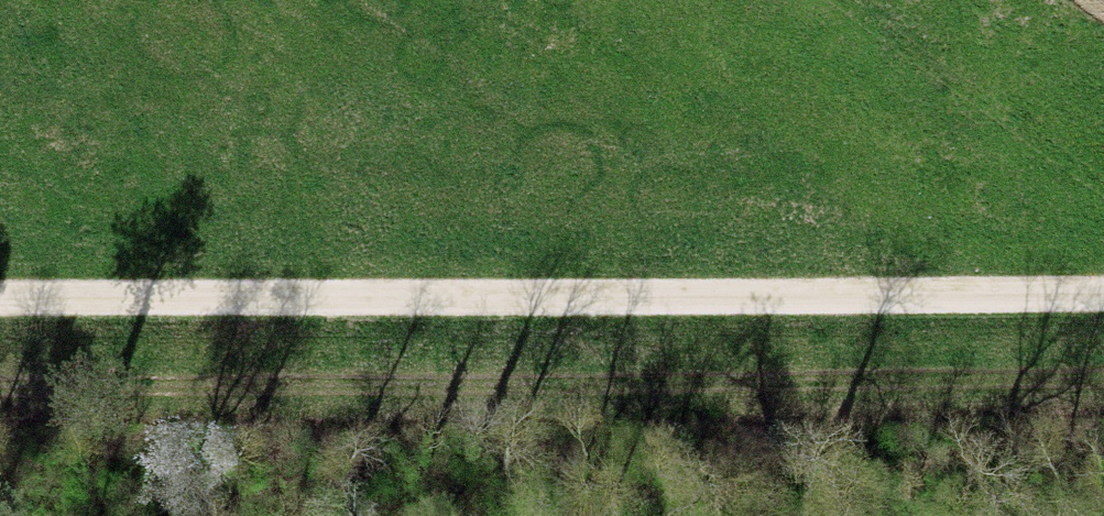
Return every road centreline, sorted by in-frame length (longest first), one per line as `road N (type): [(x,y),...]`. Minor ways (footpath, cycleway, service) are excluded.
road 1 (track): [(0,391),(1103,384)]
road 2 (track): [(0,293),(1103,288)]

